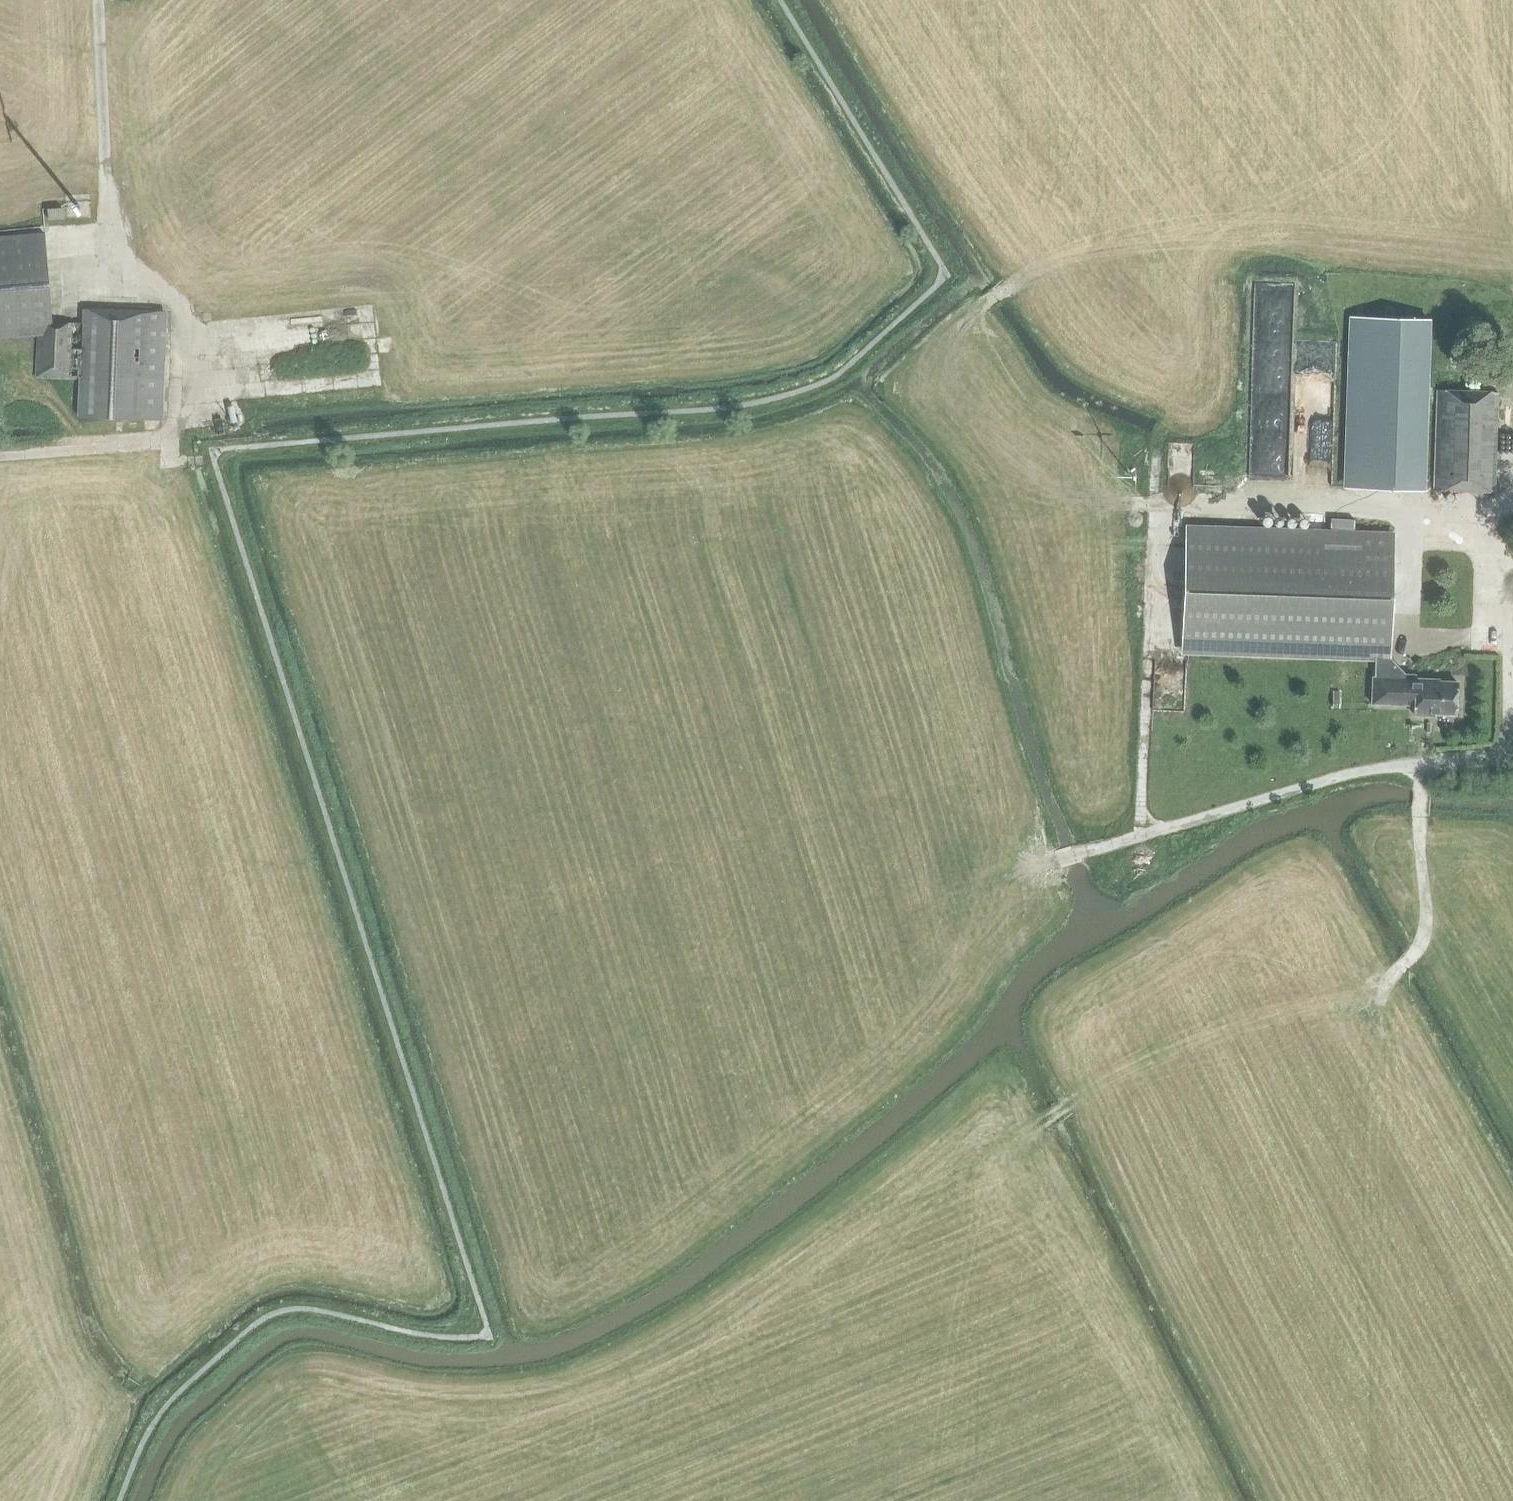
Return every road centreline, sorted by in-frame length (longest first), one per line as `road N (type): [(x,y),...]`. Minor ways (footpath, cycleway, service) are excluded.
road 1 (track): [(1082,856),(1347,779),(1493,761),(1507,746),(1511,663)]
road 2 (track): [(1389,977),(1416,955),(1427,932),(1420,767)]

